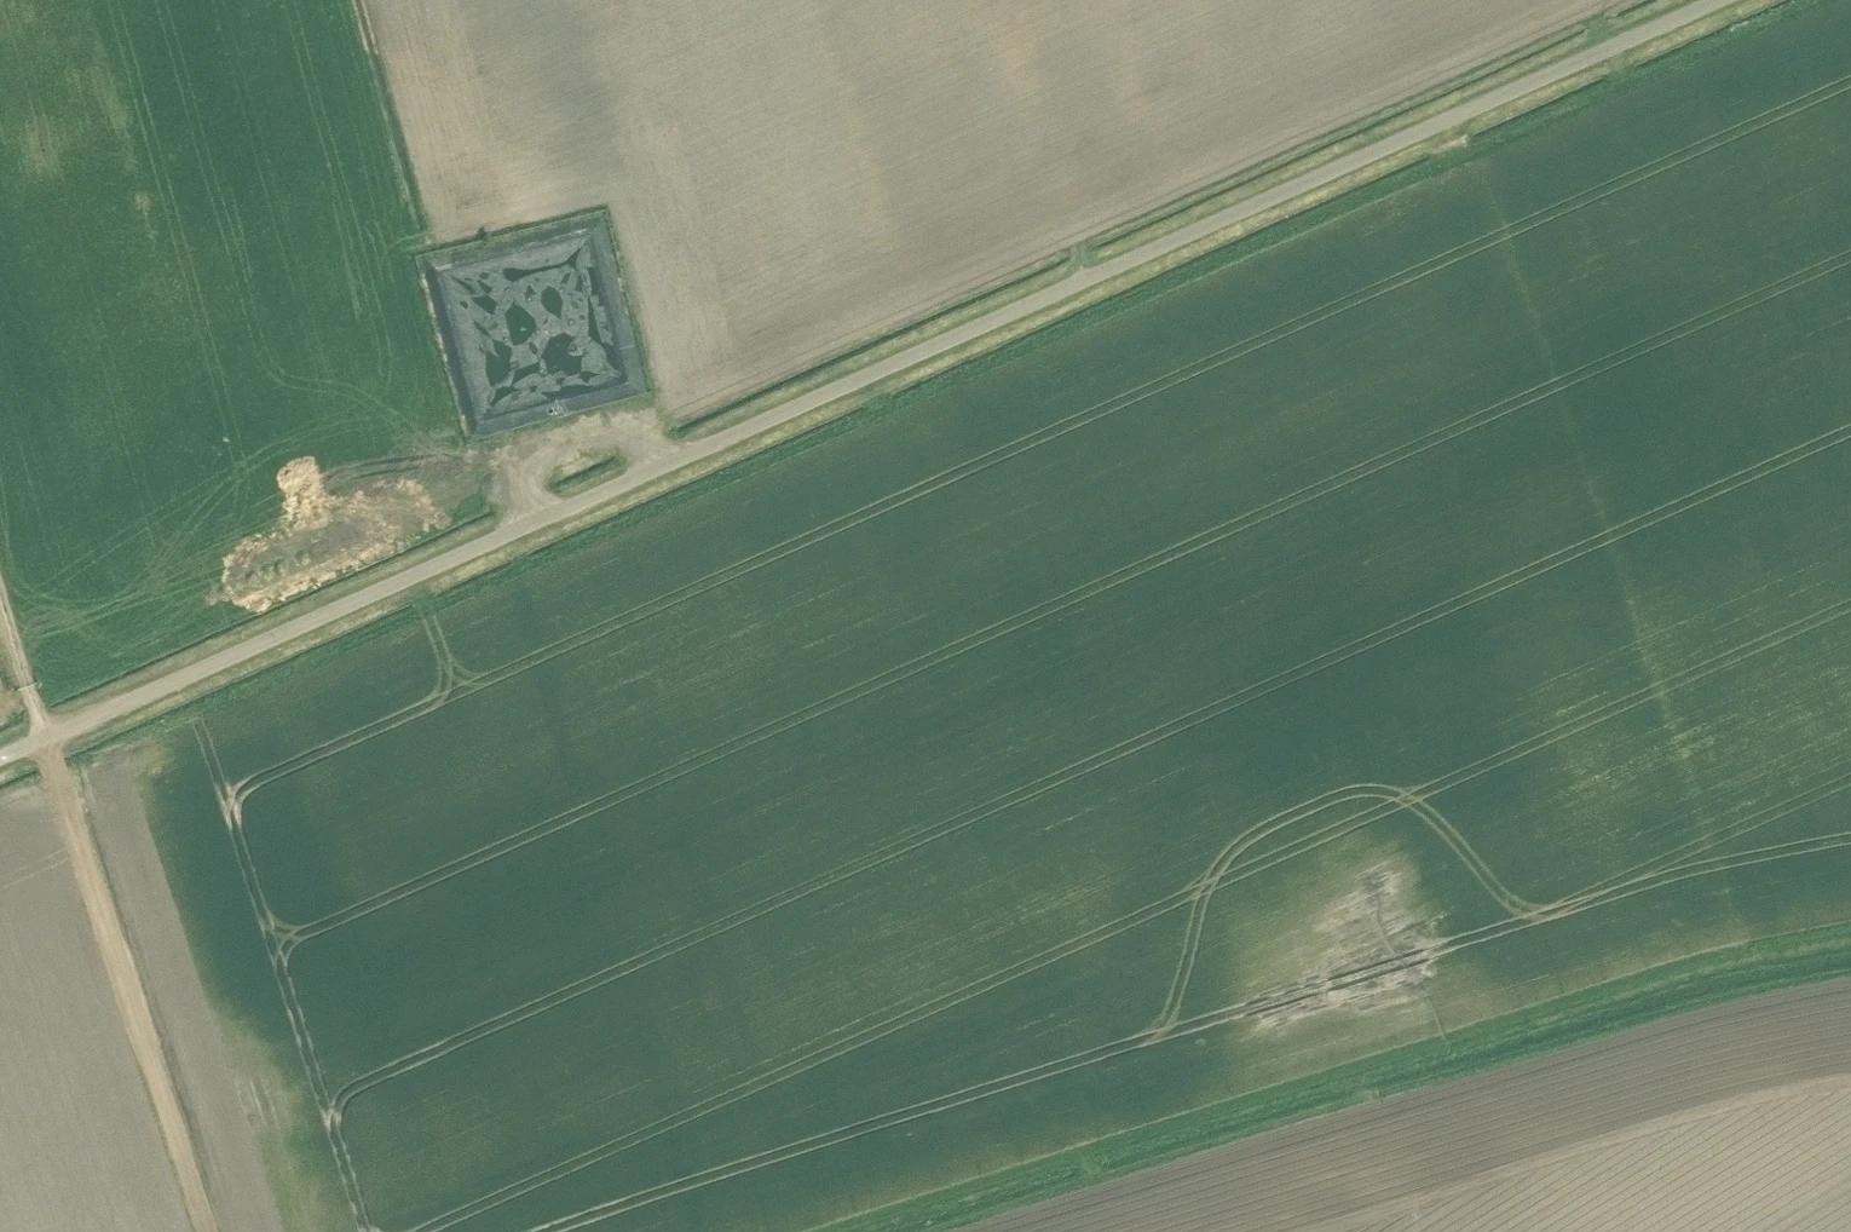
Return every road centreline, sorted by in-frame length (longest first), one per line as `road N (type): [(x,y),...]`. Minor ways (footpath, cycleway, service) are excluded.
road 1 (unclassified): [(0,758),(1721,0)]
road 2 (track): [(45,737),(220,1231)]
road 3 (track): [(45,737),(0,581)]

